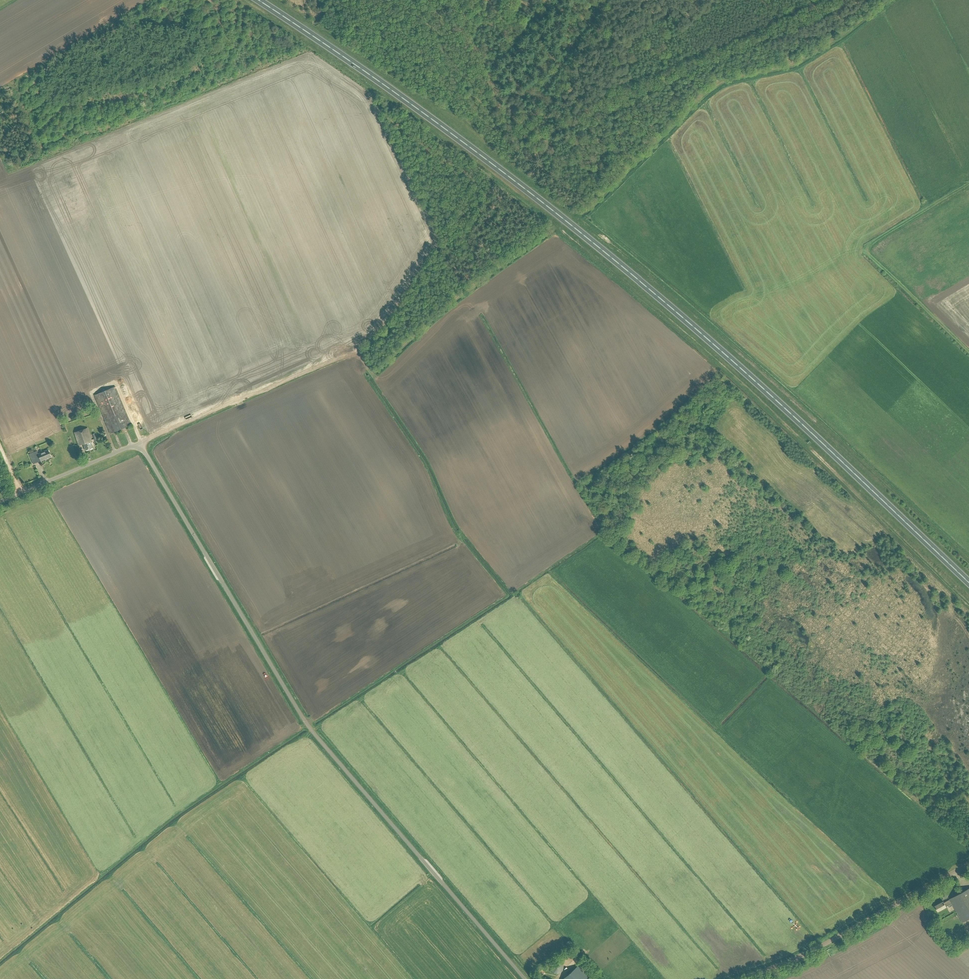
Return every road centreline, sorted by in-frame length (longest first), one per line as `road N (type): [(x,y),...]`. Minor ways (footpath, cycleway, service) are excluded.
road 1 (trunk): [(968,582),(633,275),(412,105),(258,0)]
road 2 (unclassified): [(524,978),(308,725),(140,443),(0,501)]
road 3 (track): [(968,183),(869,245),(868,253),(968,351)]
road 4 (unclassified): [(739,978),(801,957),(968,863)]

